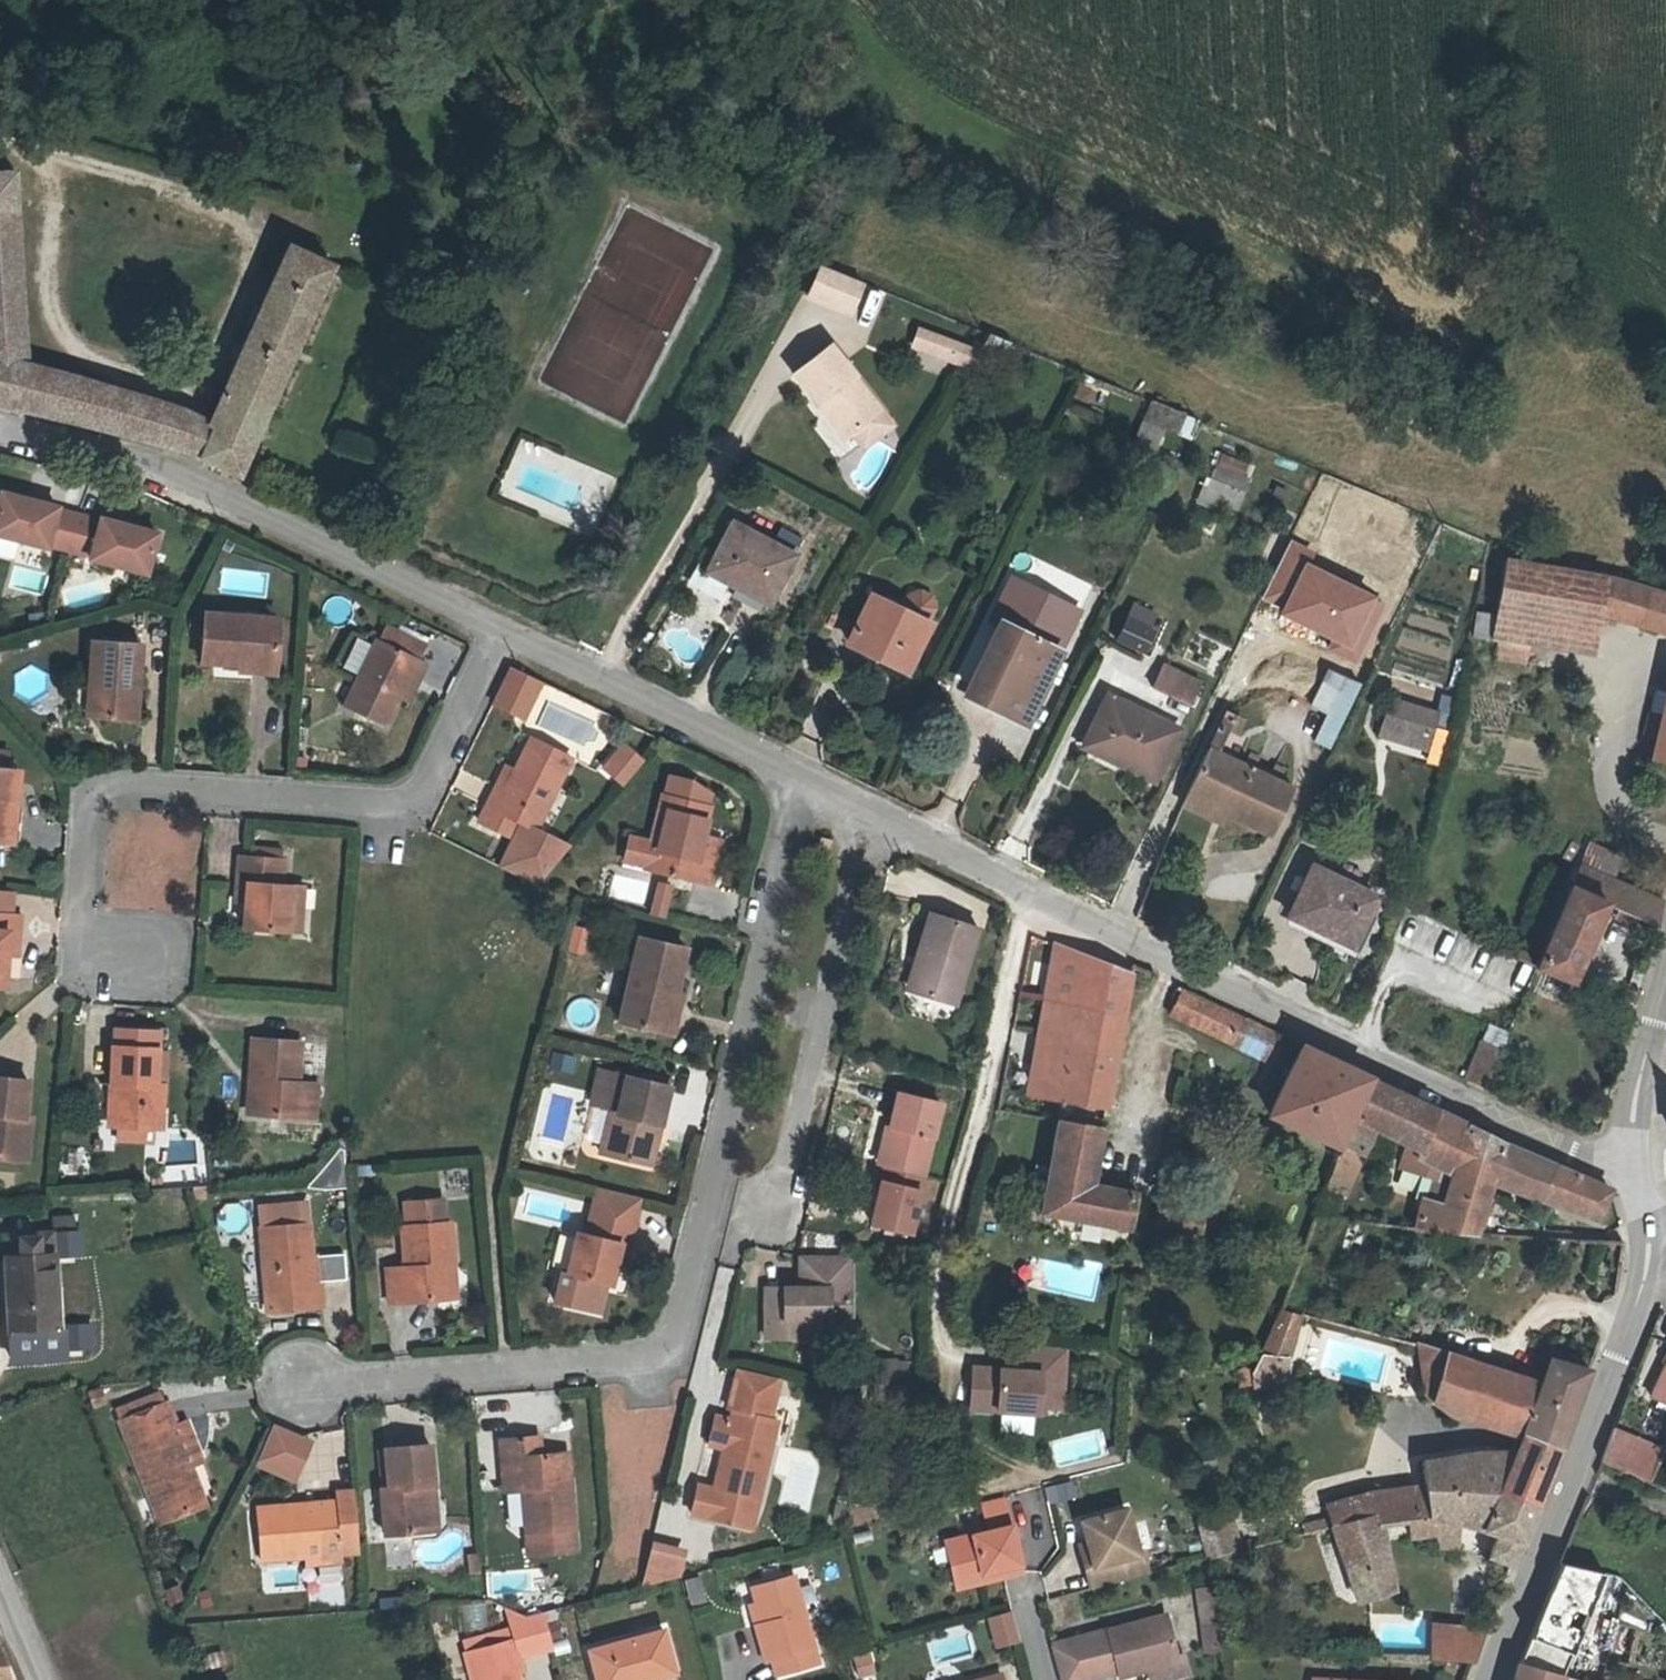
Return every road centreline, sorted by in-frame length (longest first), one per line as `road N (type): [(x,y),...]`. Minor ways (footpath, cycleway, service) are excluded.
road 1 (residential): [(1641,1187),(846,806)]
road 2 (residential): [(157,976),(82,969),(95,790),(399,796),(474,635)]
road 3 (residential): [(474,635),(134,463),(0,430)]
road 4 (tertiary): [(1490,1679),(1643,1287),(1646,1230)]
road 5 (residential): [(846,806),(752,1206),(688,1224)]
road 6 (residential): [(292,1365),(651,1329),(688,1224)]
road 7 (residential): [(688,1224),(784,775)]
road 8 (residential): [(784,775),(474,635)]
road 9 (tertiary): [(1641,1187),(1665,1008)]

